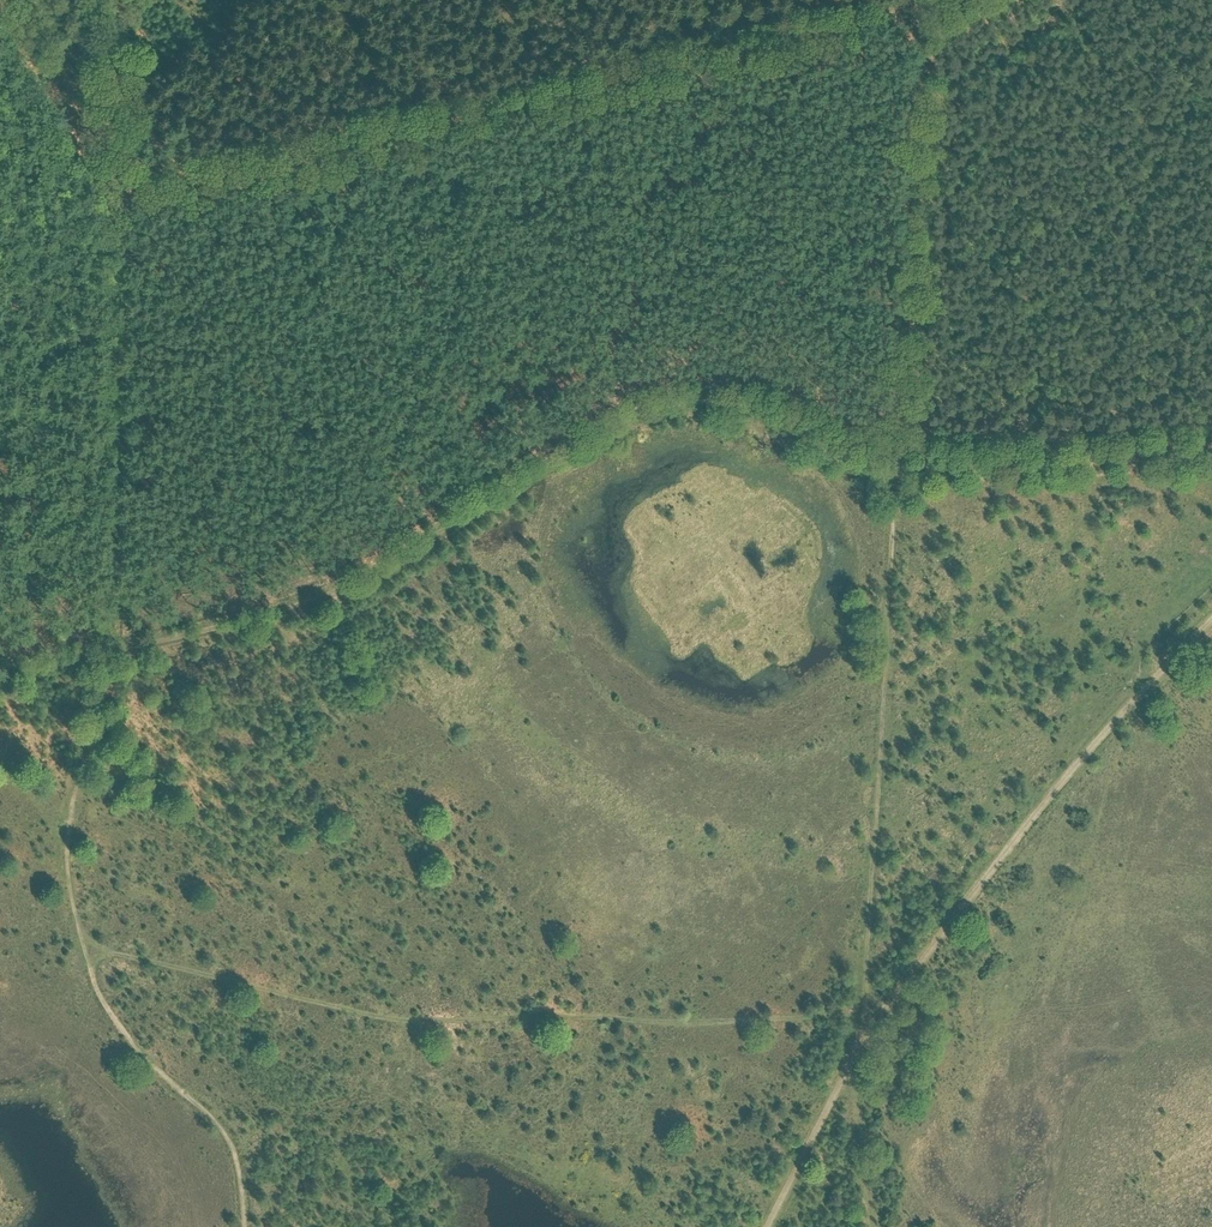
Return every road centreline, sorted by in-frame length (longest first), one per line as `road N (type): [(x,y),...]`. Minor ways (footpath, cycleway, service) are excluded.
road 1 (track): [(867,1226),(855,1031),(863,1012),(922,0)]
road 2 (track): [(116,649),(237,621),(353,576),(646,407),(743,401),(895,468),(1211,447)]
road 3 (track): [(116,208),(922,6)]
road 4 (track): [(754,1226),(855,1031),(1064,766),(1142,678),(1211,619)]
road 5 (track): [(109,954),(352,1008),(423,1015),(863,1012)]
road 6 (track): [(116,649),(116,208)]
road 7 (track): [(239,1226),(228,1135),(110,1013),(95,991),(80,933)]
road 8 (track): [(0,34),(93,187),(116,208)]

